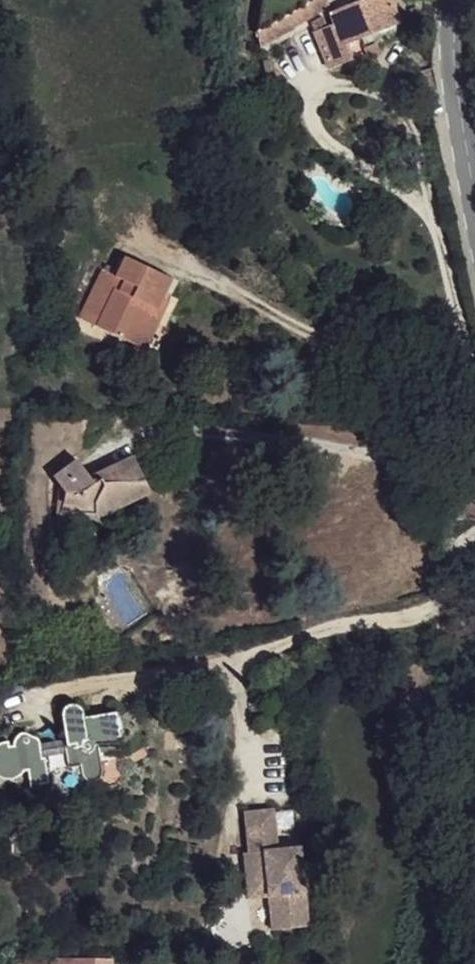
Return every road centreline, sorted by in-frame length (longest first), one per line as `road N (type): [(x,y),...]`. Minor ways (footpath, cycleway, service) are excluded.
road 1 (residential): [(454,0),(447,75),(474,225)]

